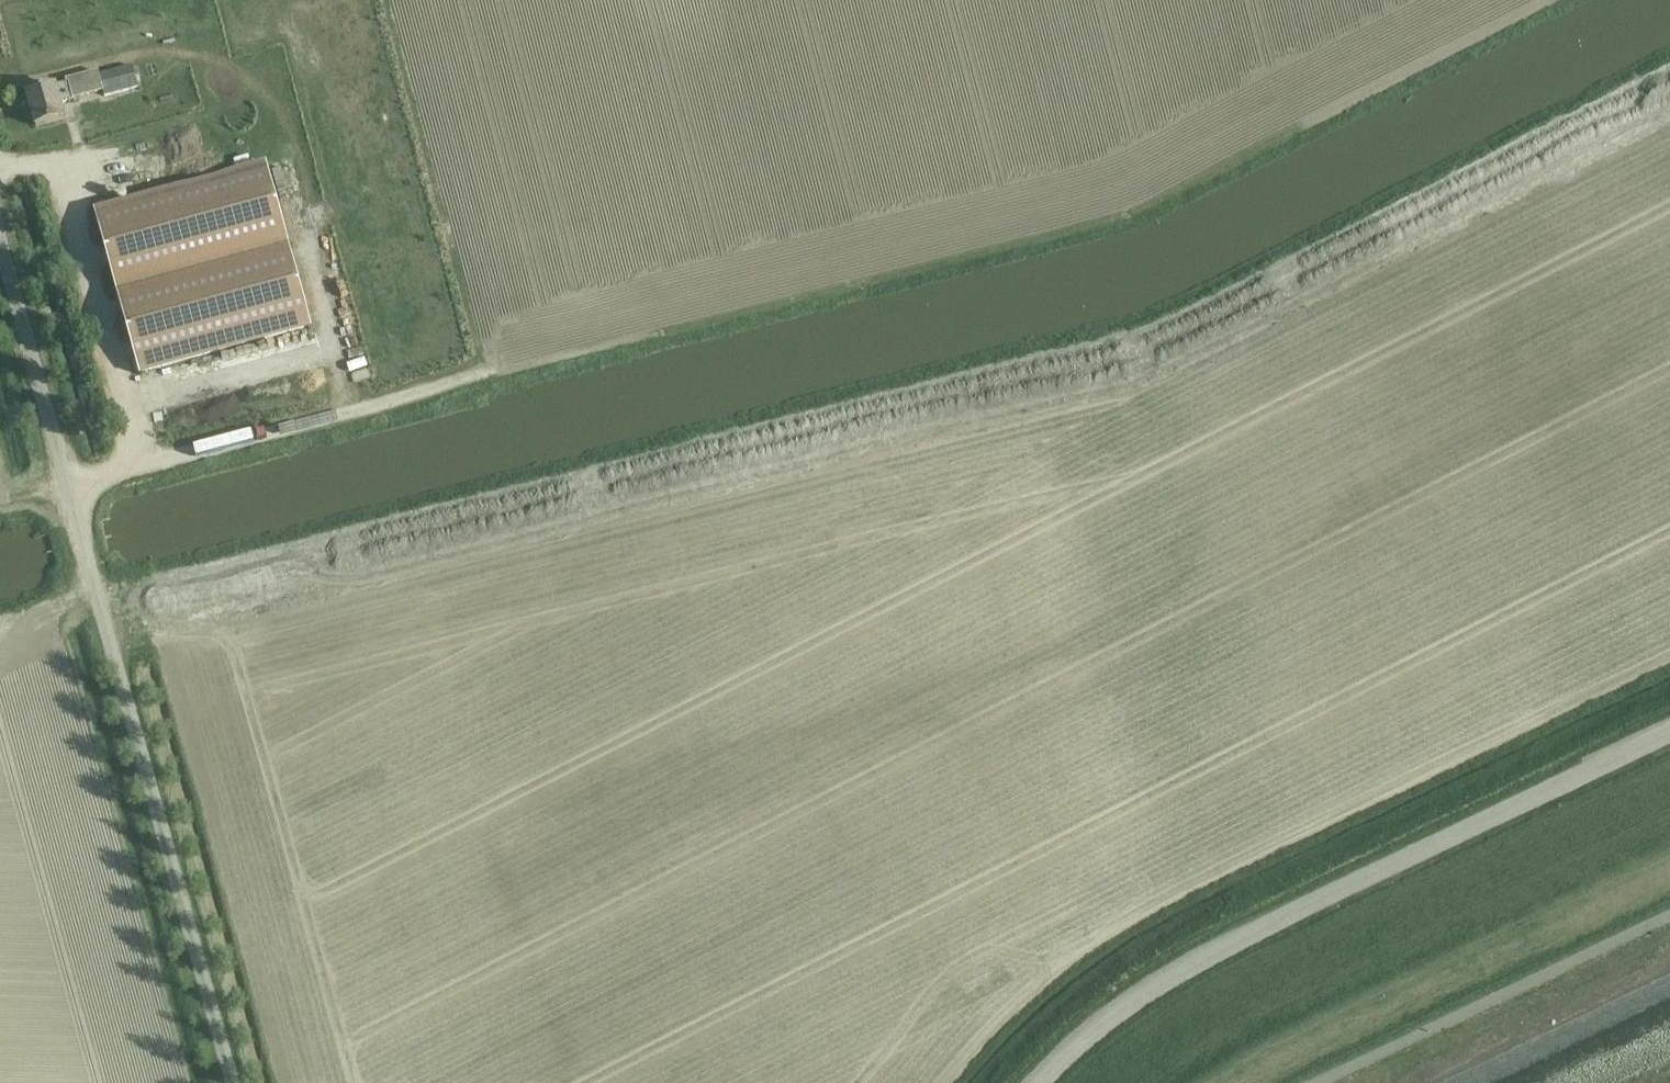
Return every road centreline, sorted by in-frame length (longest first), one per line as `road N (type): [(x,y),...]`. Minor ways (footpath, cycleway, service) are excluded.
road 1 (unclassified): [(232,1082),(0,243)]
road 2 (unclassified): [(1065,1082),(1216,977),(1669,751)]

